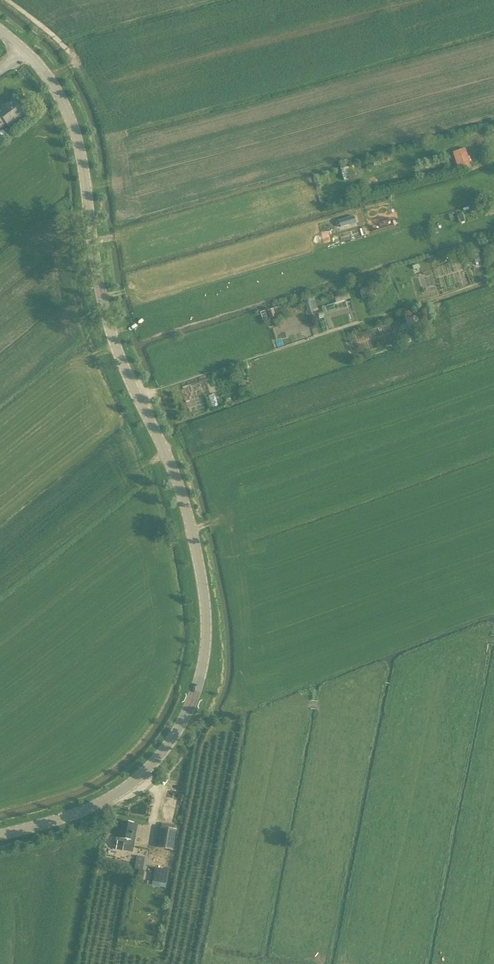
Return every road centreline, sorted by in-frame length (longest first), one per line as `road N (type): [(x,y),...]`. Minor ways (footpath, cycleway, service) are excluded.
road 1 (tertiary): [(0,836),(100,805),(156,764),(192,708),(206,614),(174,467),(108,323),(73,115),(34,56),(0,31)]

